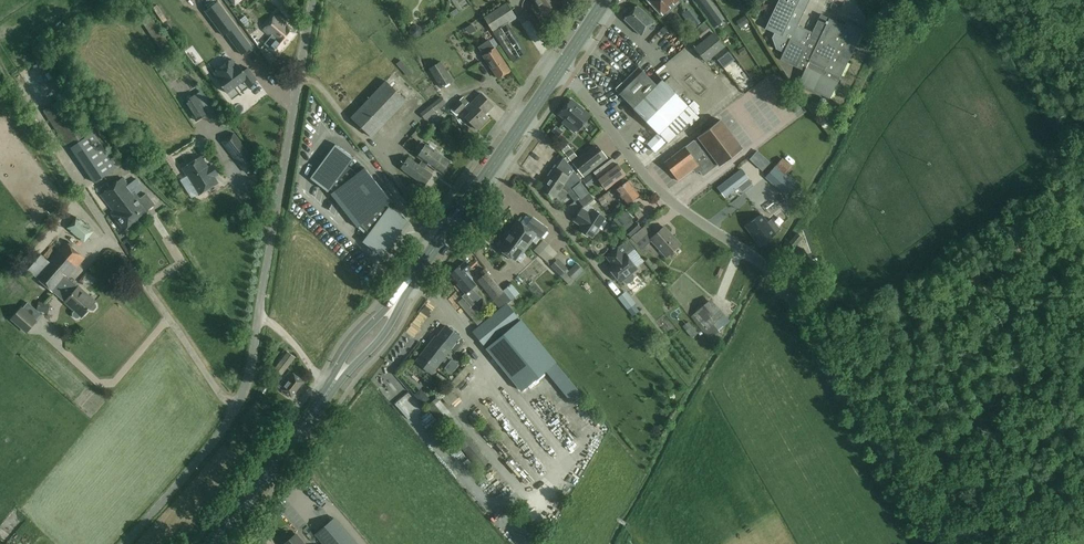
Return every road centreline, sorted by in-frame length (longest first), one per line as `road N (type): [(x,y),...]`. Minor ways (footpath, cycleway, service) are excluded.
road 1 (unclassified): [(937,543),(788,294),(758,262),(663,194),(560,68)]
road 2 (unclassified): [(125,543),(223,428),(245,386),(313,0)]
road 3 (primary): [(398,297),(560,68)]
road 4 (primary): [(211,543),(330,388)]

